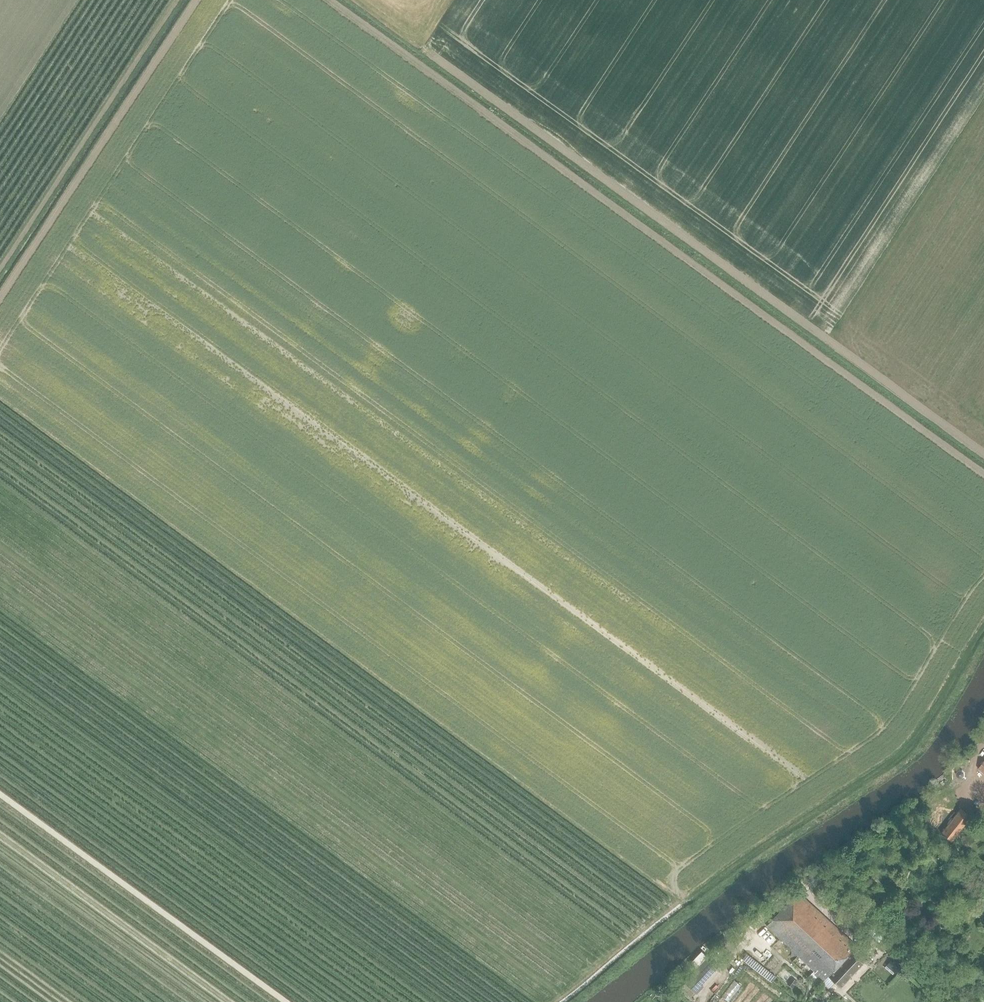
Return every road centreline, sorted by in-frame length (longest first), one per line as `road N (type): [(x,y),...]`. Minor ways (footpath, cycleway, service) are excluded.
road 1 (track): [(0,795),(283,1001)]

